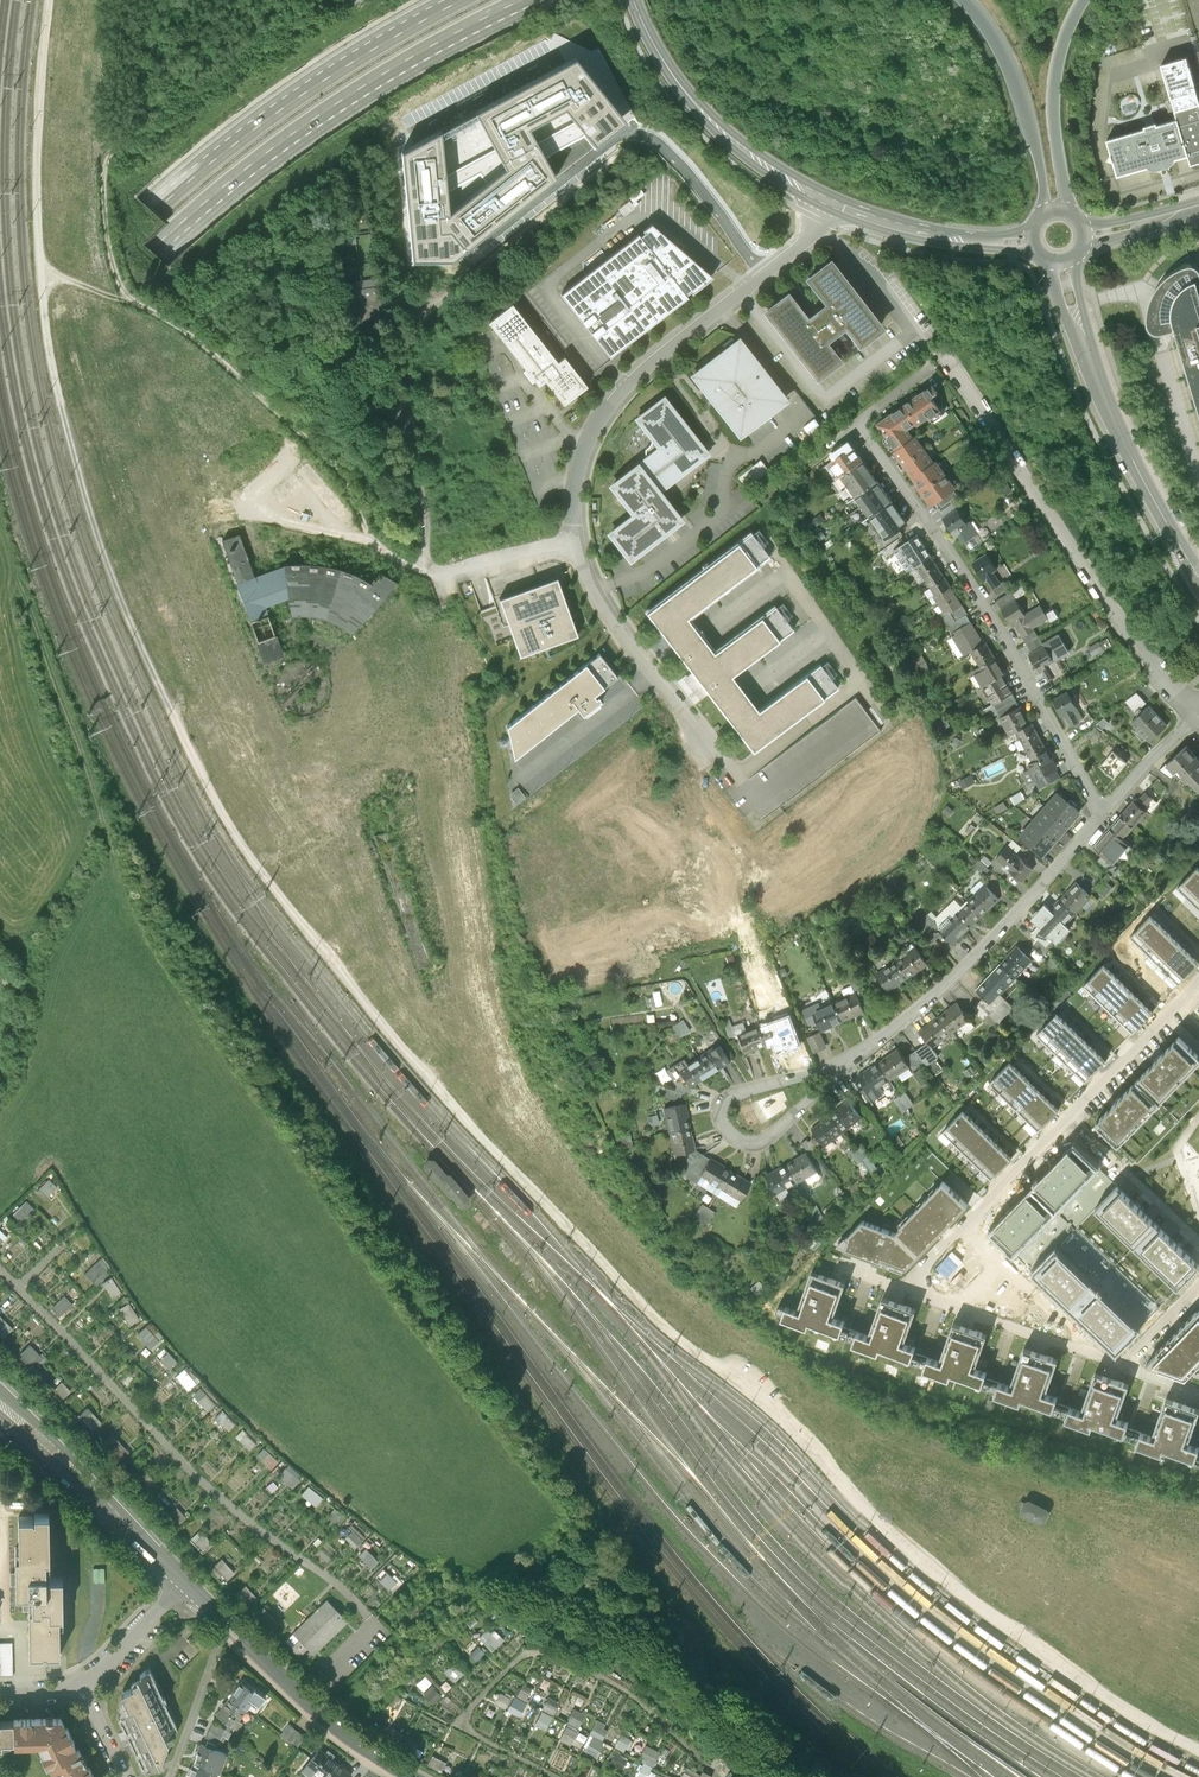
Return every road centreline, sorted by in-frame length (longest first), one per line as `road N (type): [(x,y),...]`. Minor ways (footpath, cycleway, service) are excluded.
road 1 (trunk): [(0,418),(32,370),(152,250),(261,159),(357,91),(525,0)]
road 2 (trunk): [(464,0),(345,68),(242,141),(0,353)]
road 3 (residential): [(1104,813),(987,613),(858,423)]
road 4 (residential): [(830,203),(800,248),(627,388),(581,461),(576,541)]
road 5 (residential): [(944,358),(1193,719)]
road 6 (residential): [(1104,813),(959,973),(839,1067)]
road 7 (residential): [(963,1227),(1198,982)]
road 8 (residential): [(1121,1372),(898,1292),(963,1227)]
road 9 (tertiary): [(185,1584),(335,1728),(414,1776)]
road 10 (tertiary): [(633,0),(688,96),(759,161),(830,203)]
road 11 (residential): [(839,1067),(732,1096),(720,1118),(737,1141),(754,1144),(824,1086)]
road 12 (tertiary): [(1085,341),(1116,425),(1198,578)]
road 13 (residential): [(576,541),(627,642),(710,752)]
road 14 (trunk): [(967,0),(1000,44),(1017,83),(1046,213)]
road 15 (trunk): [(1065,211),(1053,94),(1063,46),(1084,0)]
road 16 (residential): [(963,1227),(1121,1372)]
road 17 (unclassified): [(576,541),(435,575)]
road 18 (residential): [(185,1584),(82,1686)]
road 19 (tertiary): [(85,1480),(185,1584)]
road 20 (residential): [(1193,719),(1104,813)]
road 21 (tertiary): [(830,203),(949,237)]
road 22 (tertiary): [(85,1480),(0,1392)]

